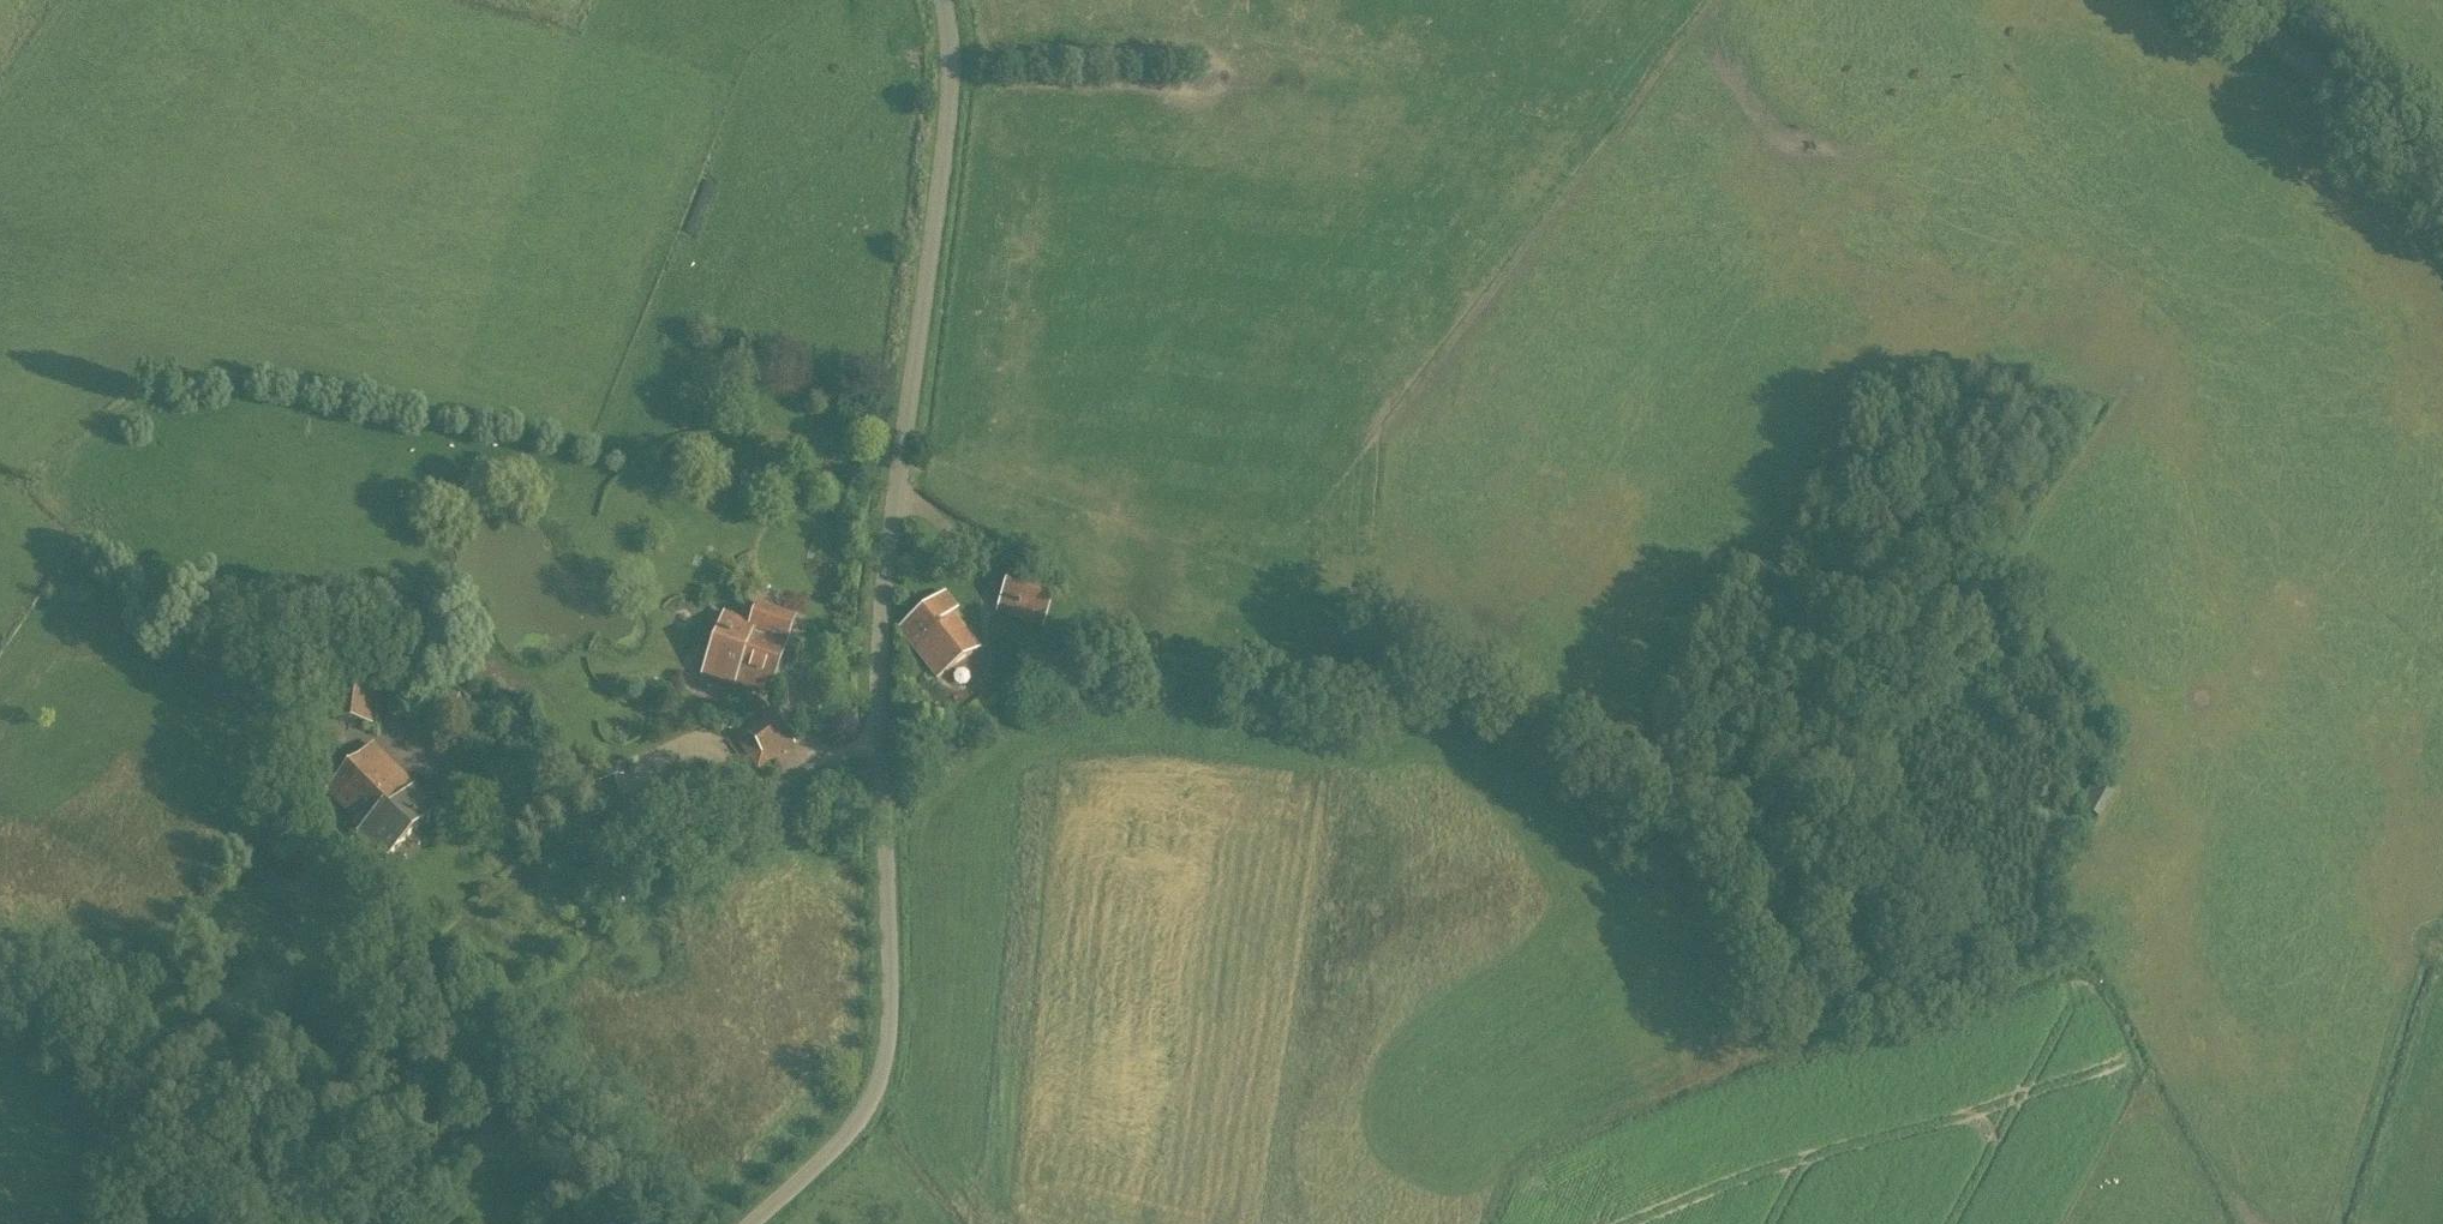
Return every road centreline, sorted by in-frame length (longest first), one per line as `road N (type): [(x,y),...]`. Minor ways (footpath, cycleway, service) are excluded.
road 1 (unclassified): [(751,1223),(856,1127),(884,1084),(890,1028),(878,653),(954,65),(945,0)]
road 2 (tertiary): [(2442,185),(2338,89),(2213,0)]

